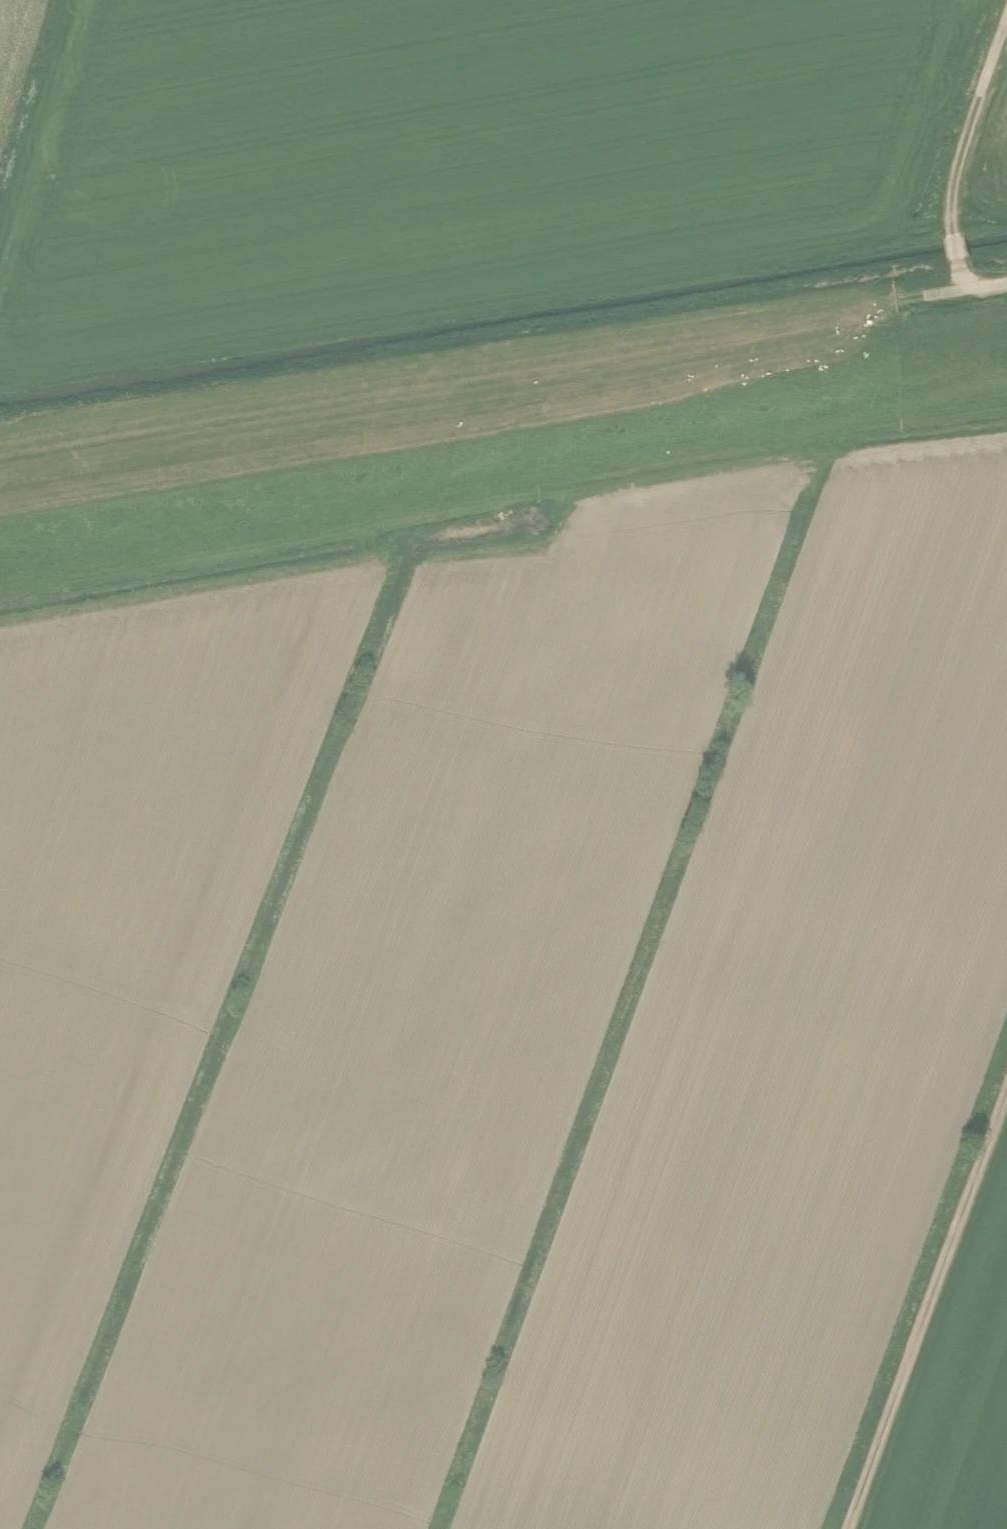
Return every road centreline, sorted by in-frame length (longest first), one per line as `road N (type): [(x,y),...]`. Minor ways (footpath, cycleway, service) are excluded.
road 1 (track): [(848,1528),(1006,1089)]
road 2 (track): [(967,288),(949,218),(956,169),(1006,17)]

